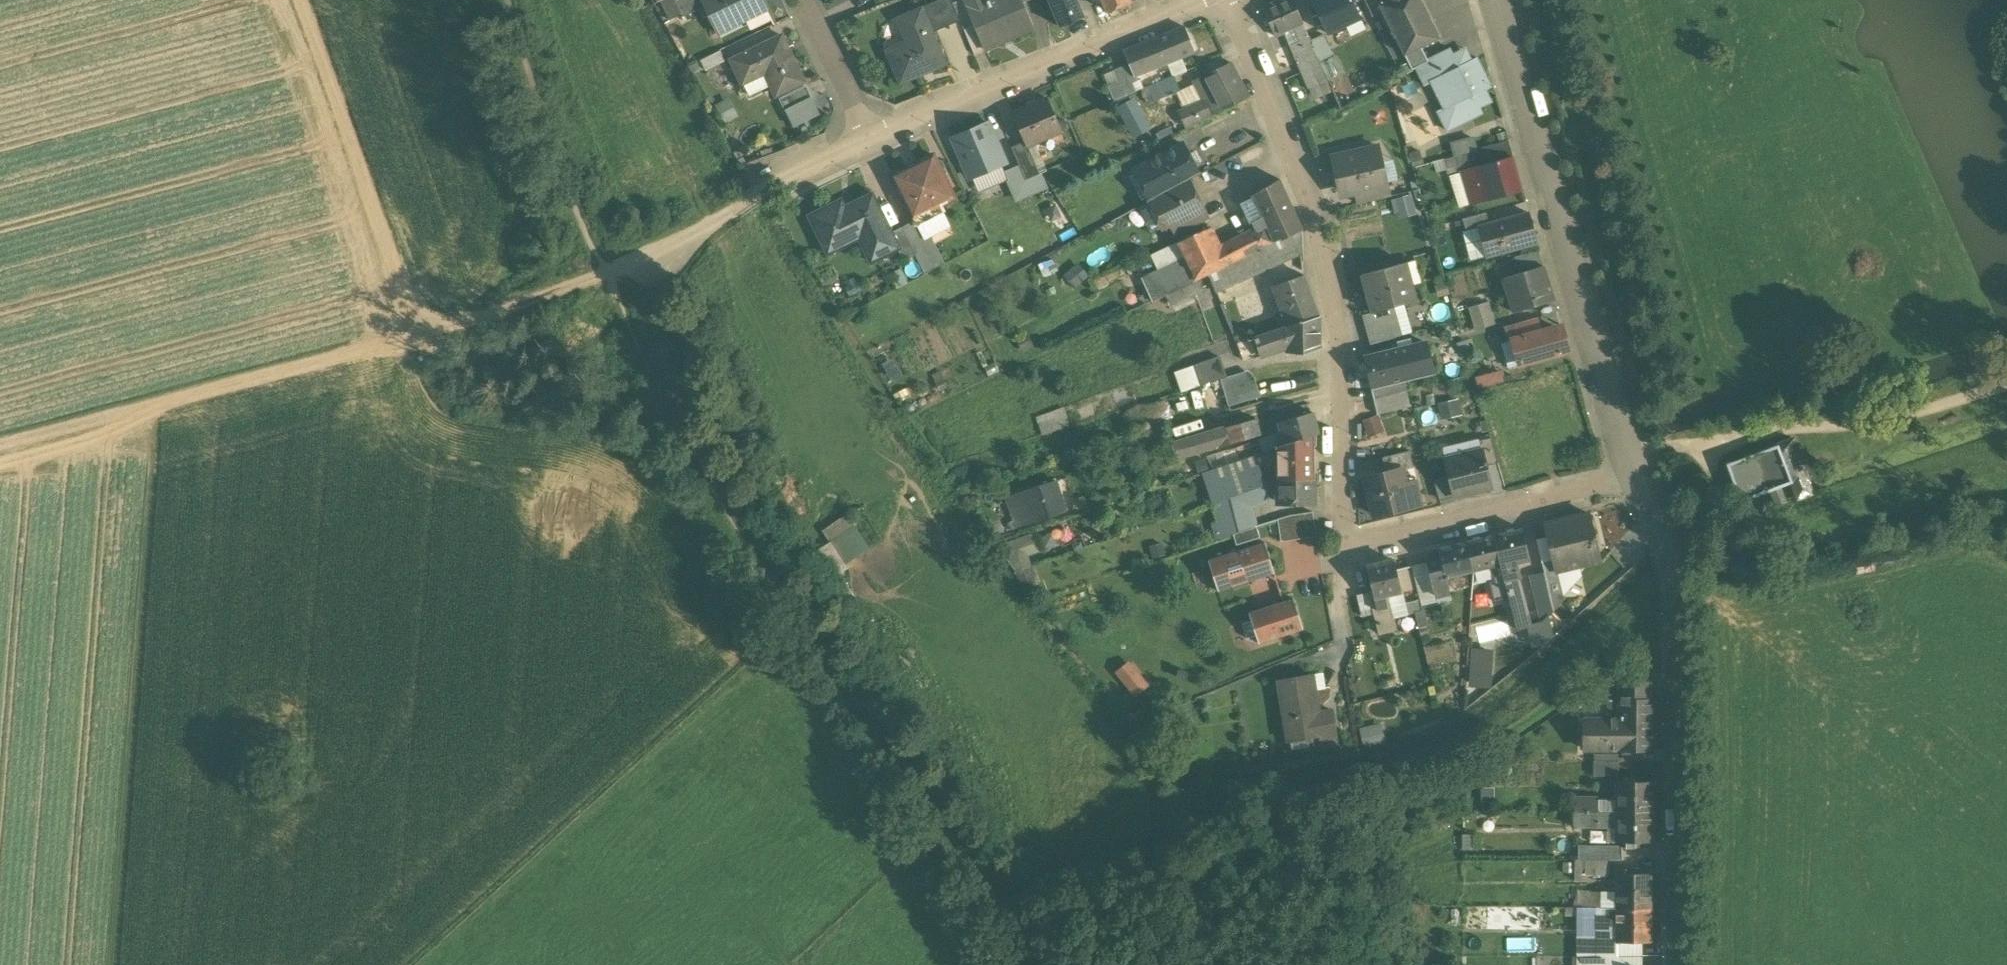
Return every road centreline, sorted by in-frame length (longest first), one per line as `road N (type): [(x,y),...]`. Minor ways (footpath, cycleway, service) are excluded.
road 1 (residential): [(1635,477),(1346,547),(1337,316),(1316,220),(1226,0)]
road 2 (track): [(606,272),(426,335),(0,449)]
road 3 (residential): [(1498,0),(1635,477)]
road 4 (residential): [(1635,477),(1667,550),(1677,652),(1679,964)]
road 5 (residential): [(1204,0),(867,137)]
road 6 (track): [(426,335),(295,0)]
road 7 (residential): [(867,137),(606,272)]
road 8 (residential): [(867,137),(799,0)]

